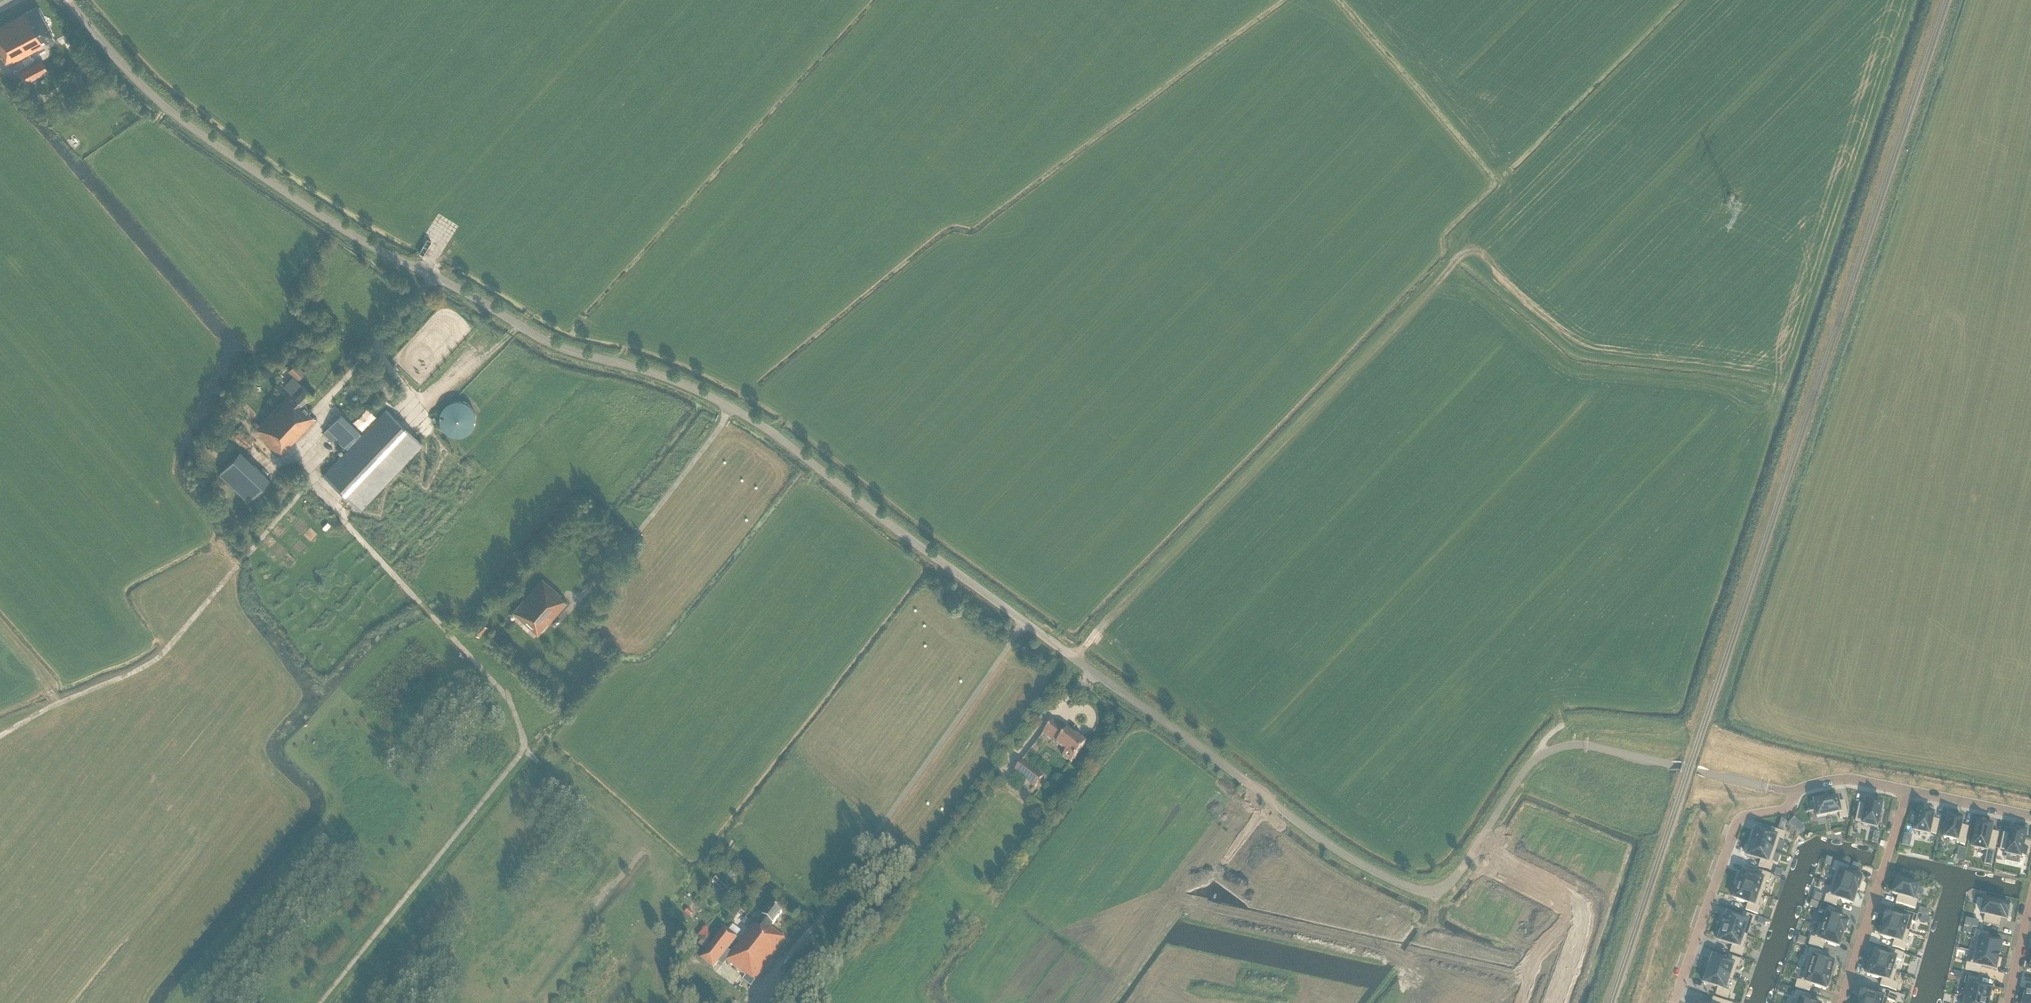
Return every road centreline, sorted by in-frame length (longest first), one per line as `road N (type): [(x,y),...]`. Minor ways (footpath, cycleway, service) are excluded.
road 1 (unclassified): [(1794,790),(1588,745),(1562,747),(1531,763),(1448,885),(1433,891),(1404,885),(1311,831),(778,435),(691,387),(553,344),(322,217),(167,109),(66,0)]
road 2 (track): [(323,405),(329,411),(307,435),(311,479),(507,696),(523,750),(320,1002)]
road 3 (track): [(311,479),(158,658),(0,737)]
road 4 (residential): [(1558,974),(1259,908),(1215,883)]
road 5 (residential): [(1673,1002),(1736,824),(1786,808),(1794,790)]
road 6 (residential): [(1841,1002),(1908,790)]
road 7 (residential): [(2030,815),(1908,790)]

